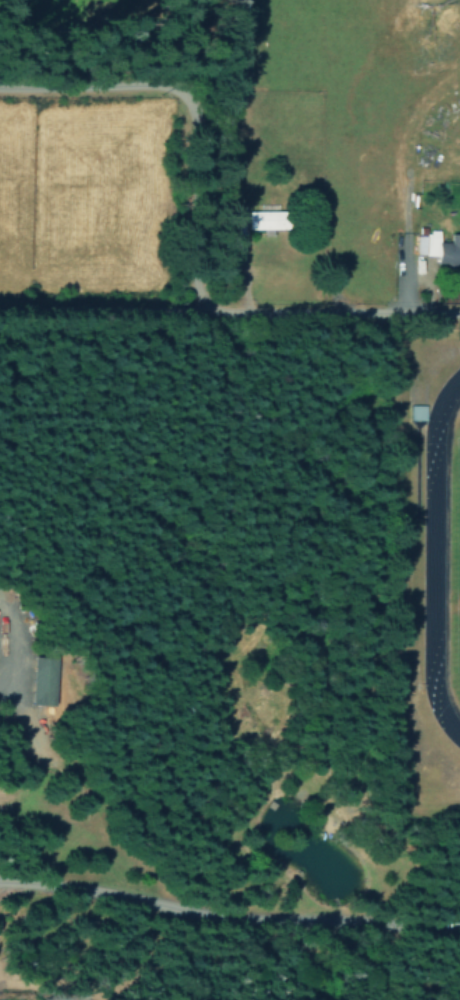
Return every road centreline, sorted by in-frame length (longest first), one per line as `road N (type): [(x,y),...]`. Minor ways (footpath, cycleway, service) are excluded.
road 1 (residential): [(459,315),(0,307)]
road 2 (residential): [(197,314),(183,262),(179,0)]
road 3 (residential): [(177,88),(0,88)]

